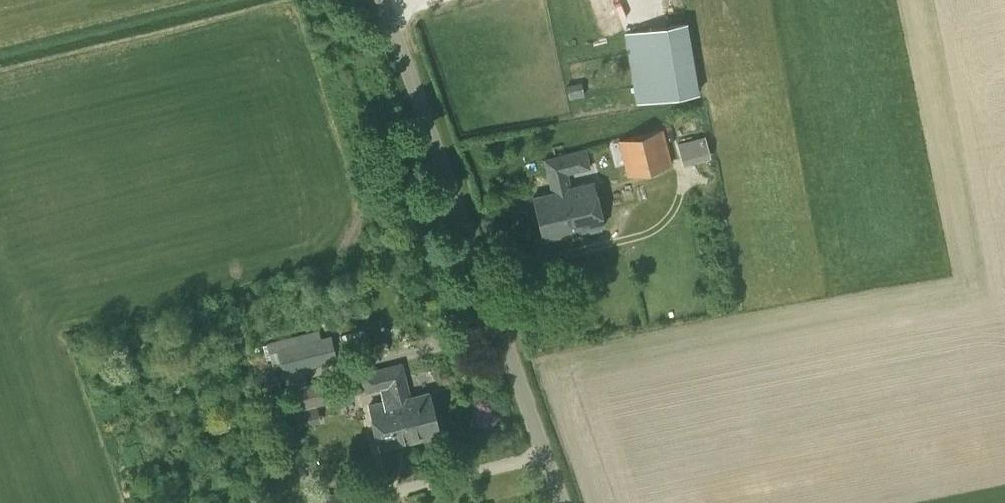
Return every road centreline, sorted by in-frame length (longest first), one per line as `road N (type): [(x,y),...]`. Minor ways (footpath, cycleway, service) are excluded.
road 1 (unclassified): [(554,502),(375,0)]

